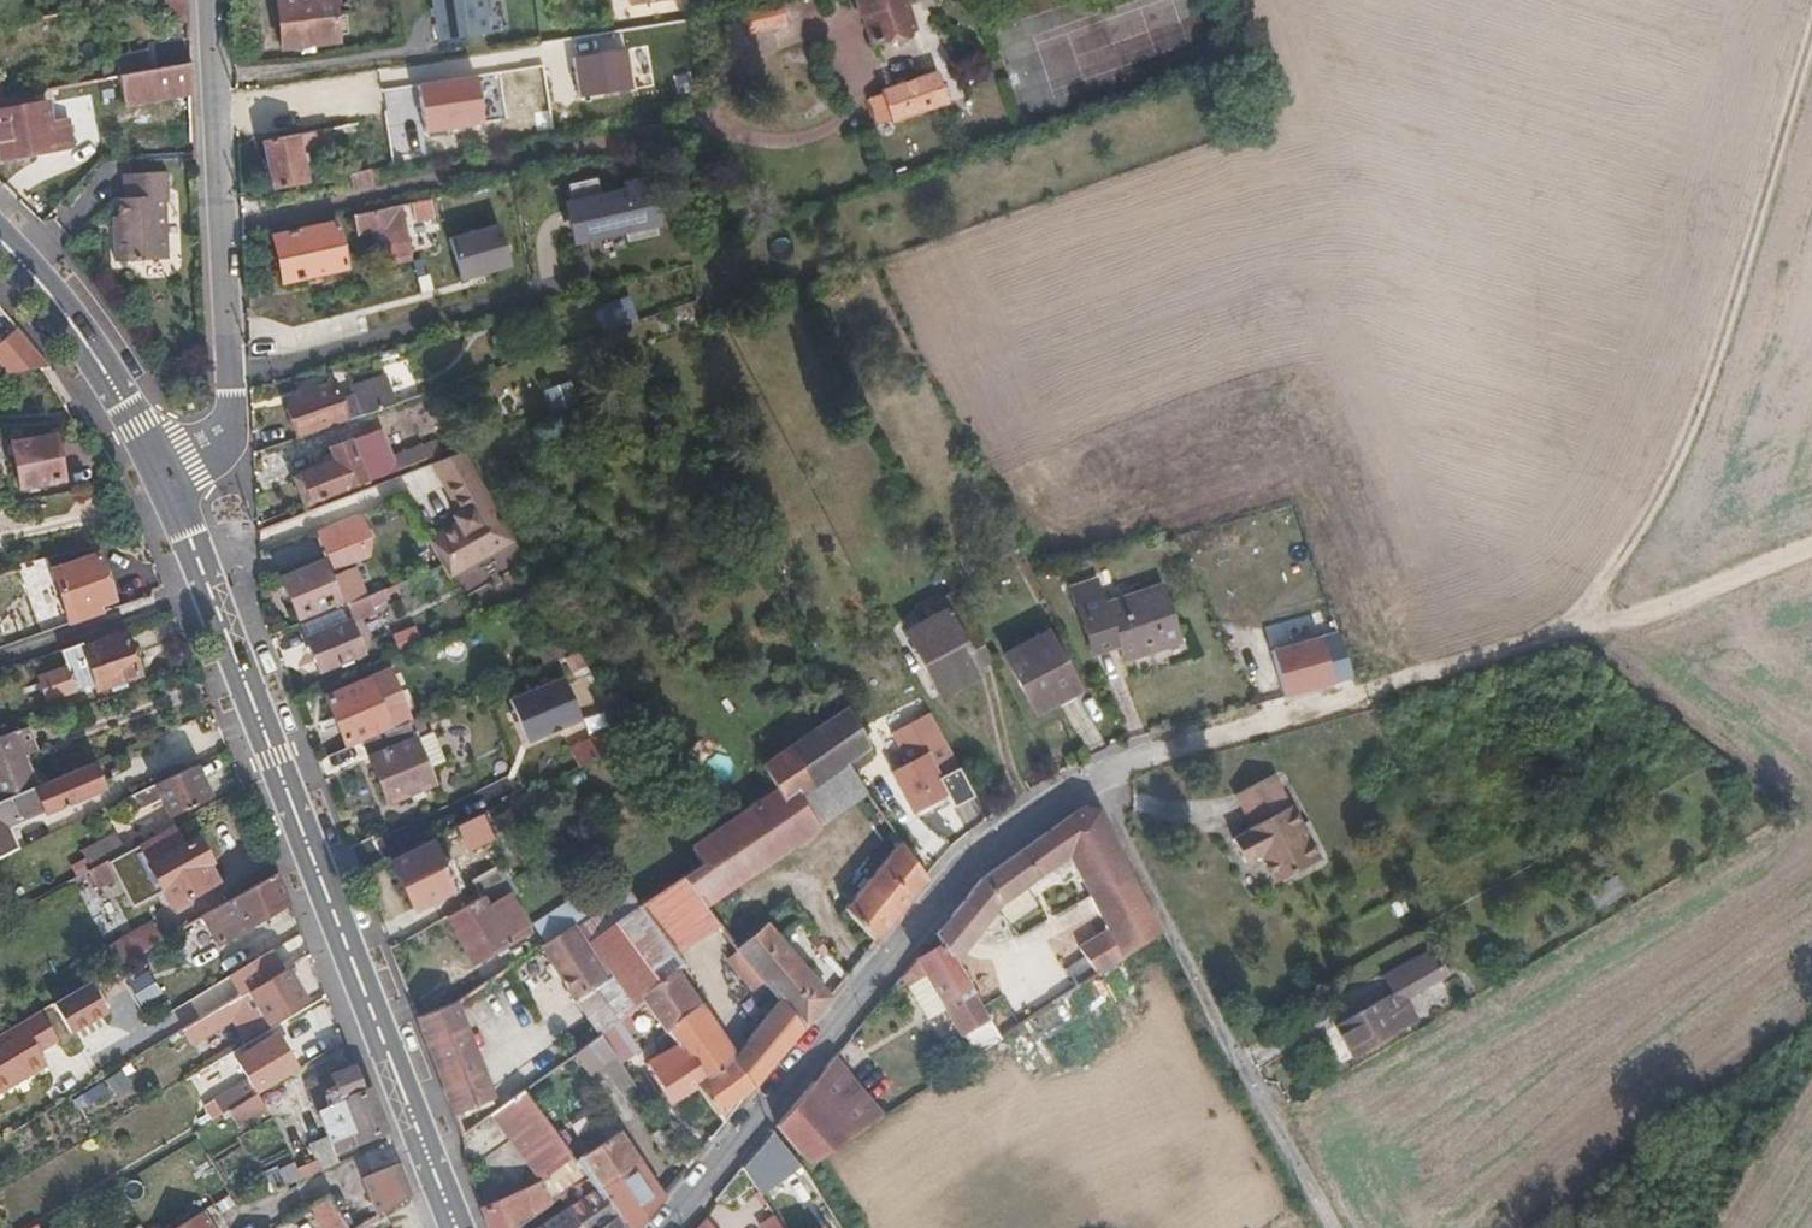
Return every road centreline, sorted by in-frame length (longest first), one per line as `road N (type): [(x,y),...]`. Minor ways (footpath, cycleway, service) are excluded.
road 1 (primary): [(456,1227),(160,471)]
road 2 (track): [(1115,770),(1811,563)]
road 3 (residential): [(652,1227),(969,859),(1115,770)]
road 4 (track): [(1559,638),(1693,453),(1811,56)]
road 5 (residential): [(160,471),(216,446),(230,422),(210,0)]
road 6 (track): [(1115,770),(1262,1098),(1335,1227)]
road 7 (primary): [(160,471),(70,320),(0,240)]

